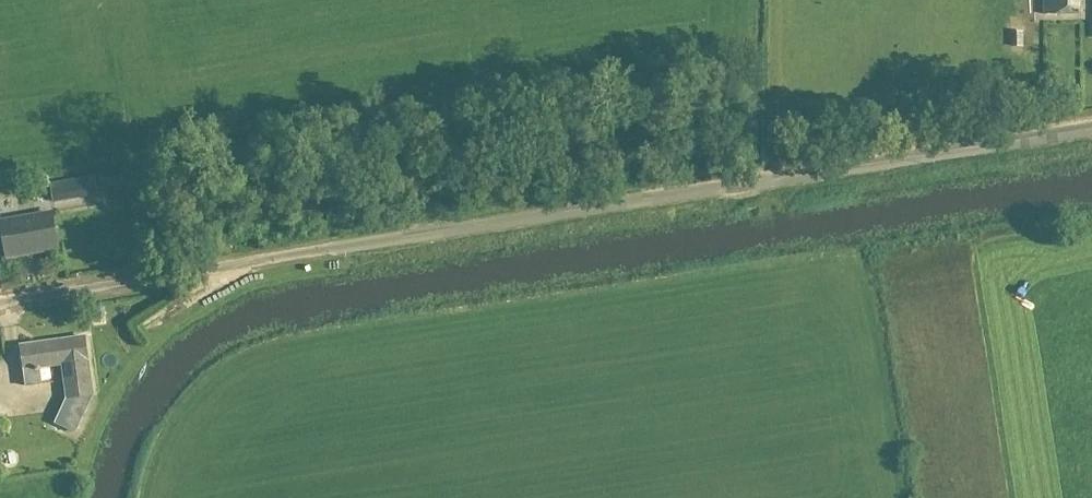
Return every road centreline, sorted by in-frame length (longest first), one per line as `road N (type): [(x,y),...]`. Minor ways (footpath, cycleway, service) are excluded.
road 1 (unclassified): [(0,305),(1091,130)]

